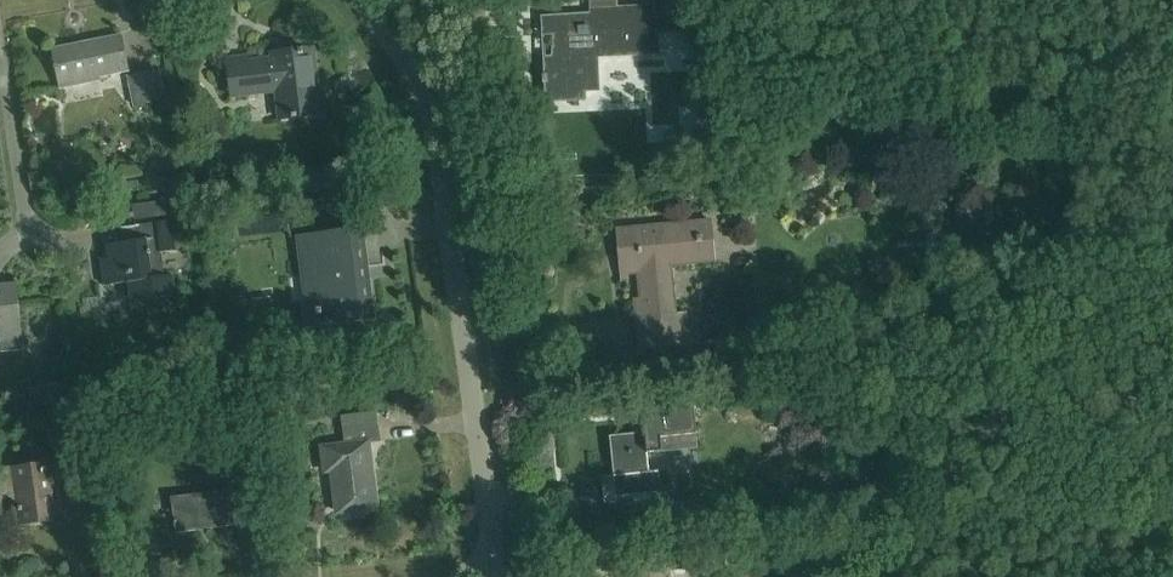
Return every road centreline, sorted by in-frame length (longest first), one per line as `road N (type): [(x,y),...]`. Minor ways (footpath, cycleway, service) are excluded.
road 1 (residential): [(494,531),(437,131),(416,79),(363,0)]
road 2 (residential): [(33,239),(0,49)]

